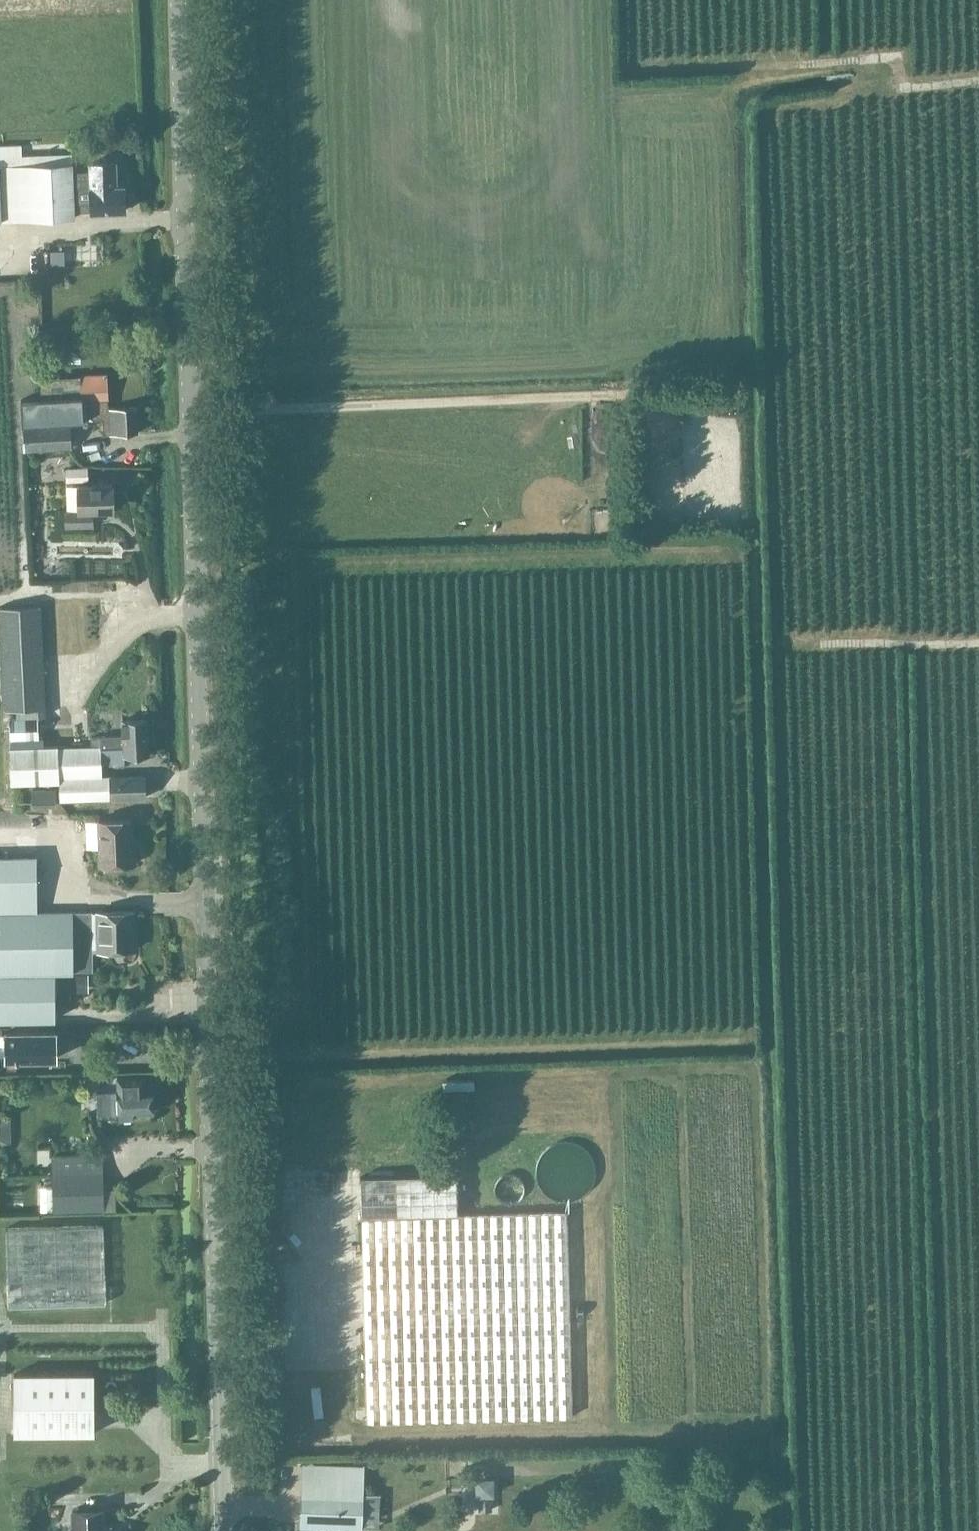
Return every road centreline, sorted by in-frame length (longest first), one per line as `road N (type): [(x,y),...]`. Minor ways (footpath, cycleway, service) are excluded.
road 1 (unclassified): [(224,1530),(176,0)]

